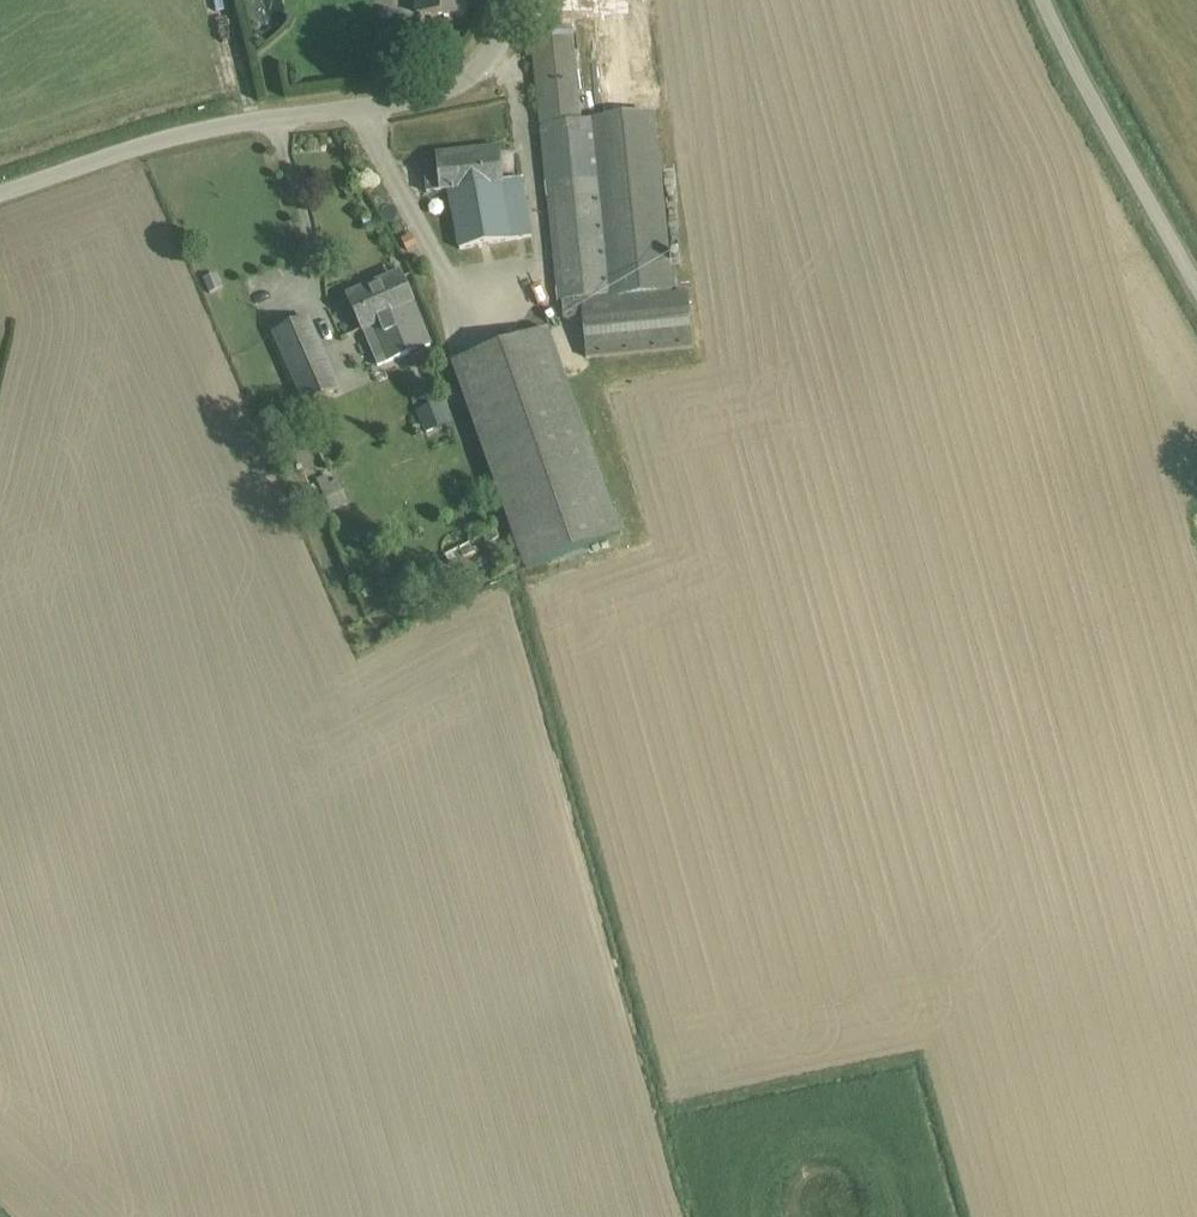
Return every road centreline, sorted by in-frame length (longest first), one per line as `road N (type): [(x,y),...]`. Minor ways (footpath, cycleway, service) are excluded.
road 1 (unclassified): [(0,192),(143,145),(251,120),(427,98),(470,78),(496,43),(504,0)]

